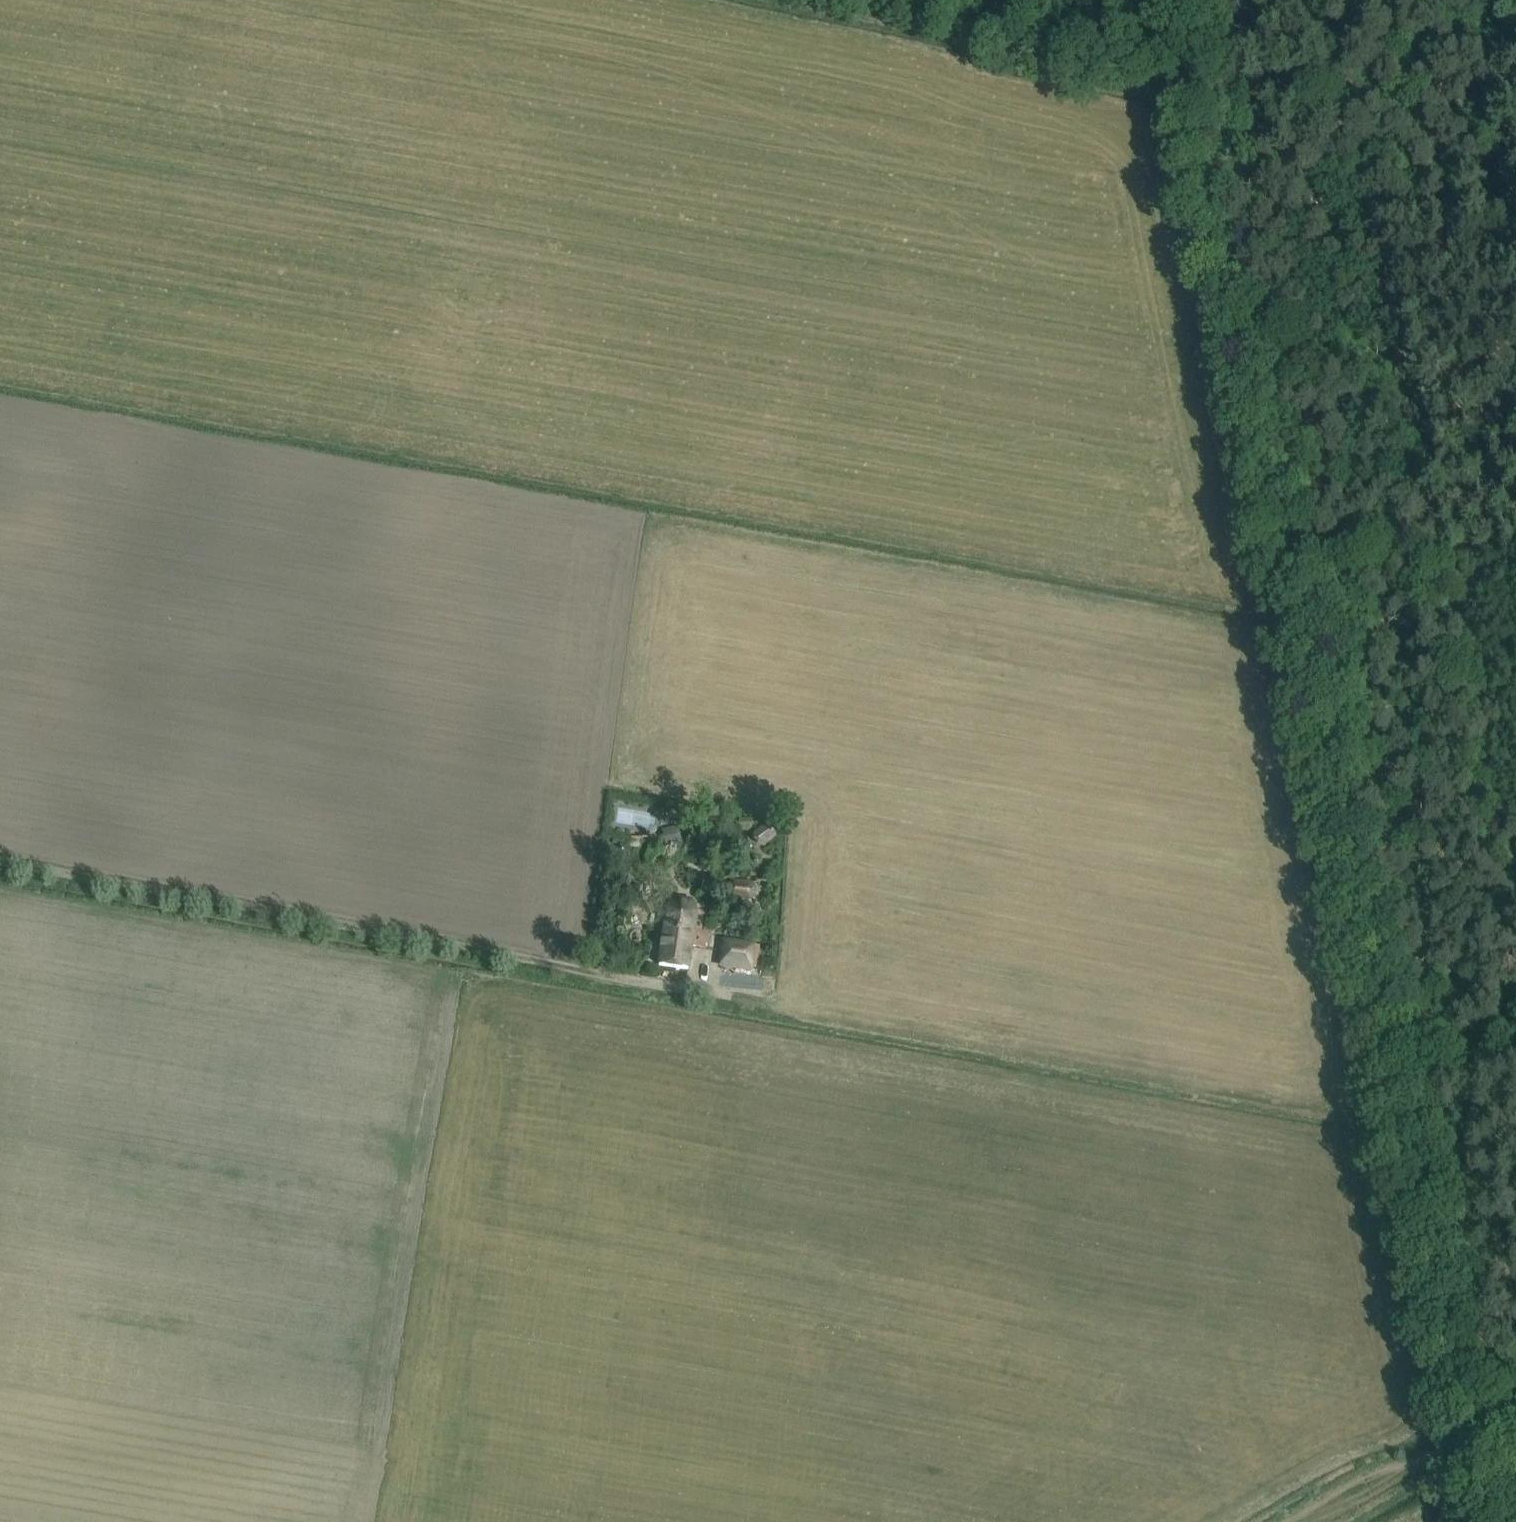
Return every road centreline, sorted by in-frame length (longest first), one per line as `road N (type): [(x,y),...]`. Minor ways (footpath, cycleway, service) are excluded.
road 1 (unclassified): [(567,970),(0,874)]
road 2 (track): [(1289,1521),(1354,1485),(1456,1450),(1515,1411)]

